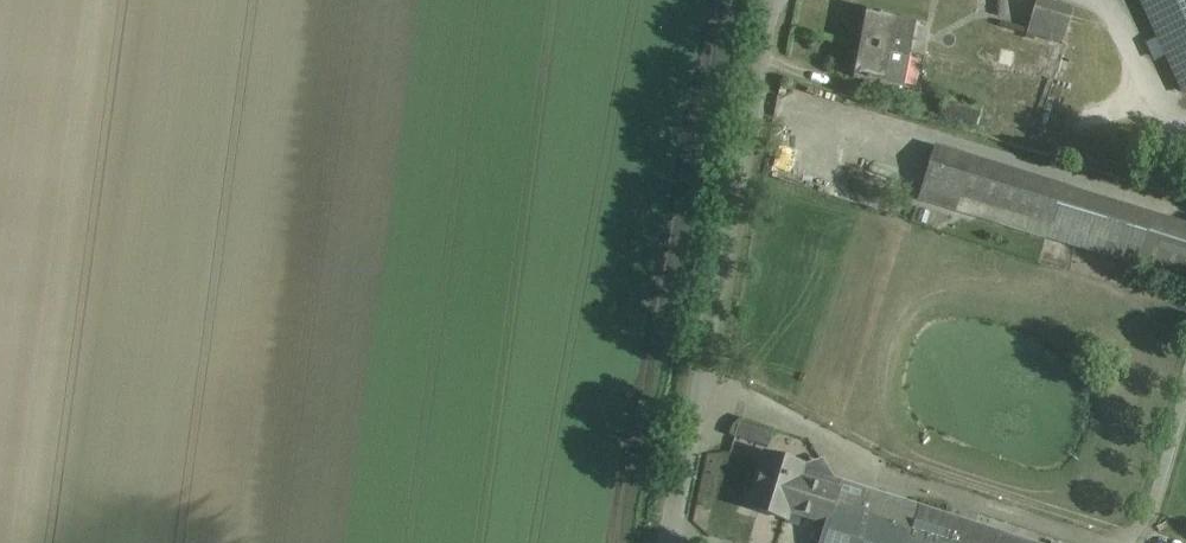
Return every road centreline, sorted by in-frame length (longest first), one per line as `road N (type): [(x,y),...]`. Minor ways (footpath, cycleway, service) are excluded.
road 1 (unclassified): [(670,542),(776,0)]

